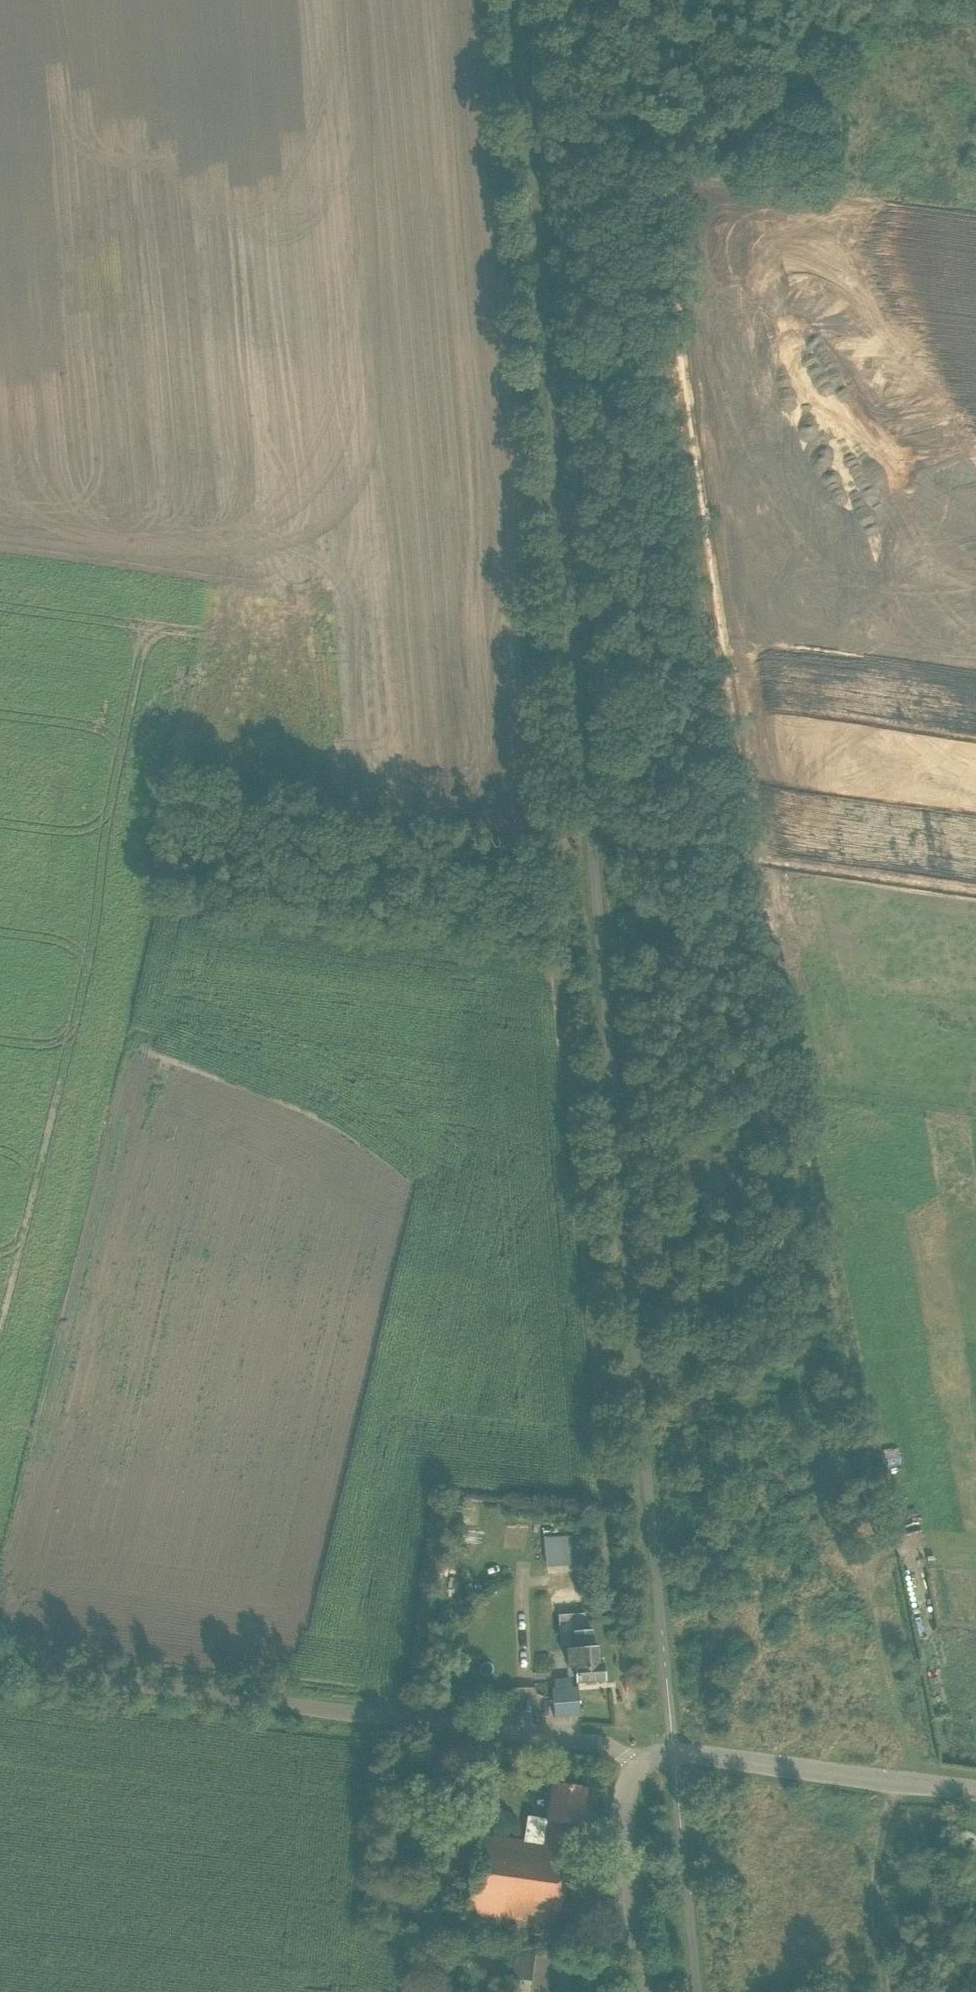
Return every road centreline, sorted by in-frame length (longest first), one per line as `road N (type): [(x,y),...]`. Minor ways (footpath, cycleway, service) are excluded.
road 1 (unclassified): [(635,1768),(612,1747),(592,1742),(0,1665)]
road 2 (unclassified): [(975,1792),(673,1752),(635,1768)]
road 3 (unclassified): [(635,1768),(623,1803),(642,1991)]
road 4 (track): [(896,1782),(874,1908),(886,1991)]

